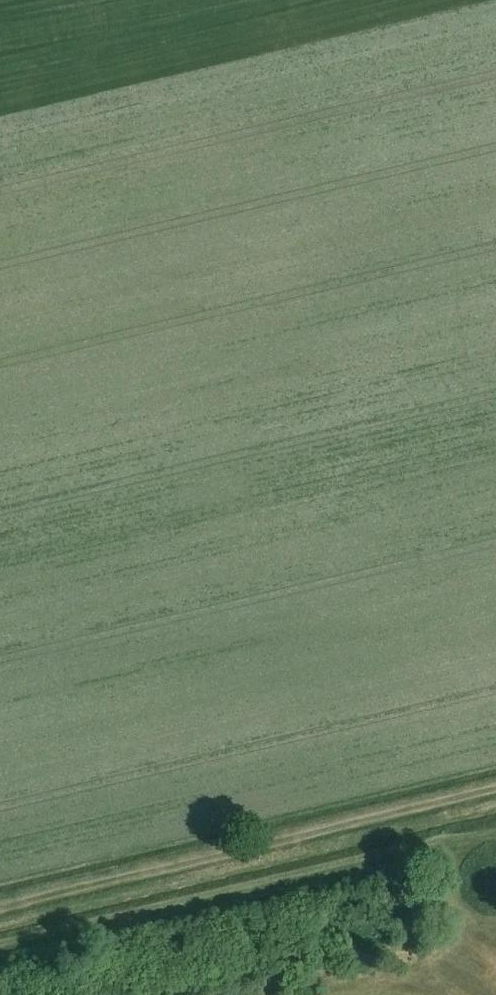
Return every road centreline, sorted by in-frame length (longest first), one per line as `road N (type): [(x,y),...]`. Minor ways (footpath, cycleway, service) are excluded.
road 1 (track): [(0,904),(495,784)]

